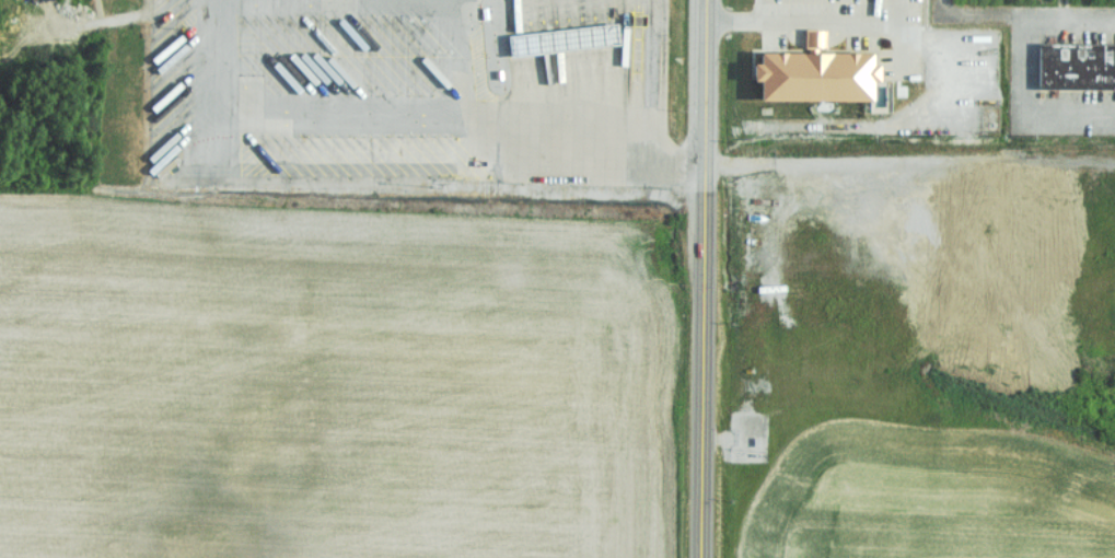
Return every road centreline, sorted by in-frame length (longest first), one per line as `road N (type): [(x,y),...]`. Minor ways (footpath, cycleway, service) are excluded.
road 1 (secondary): [(701,557),(707,0)]

